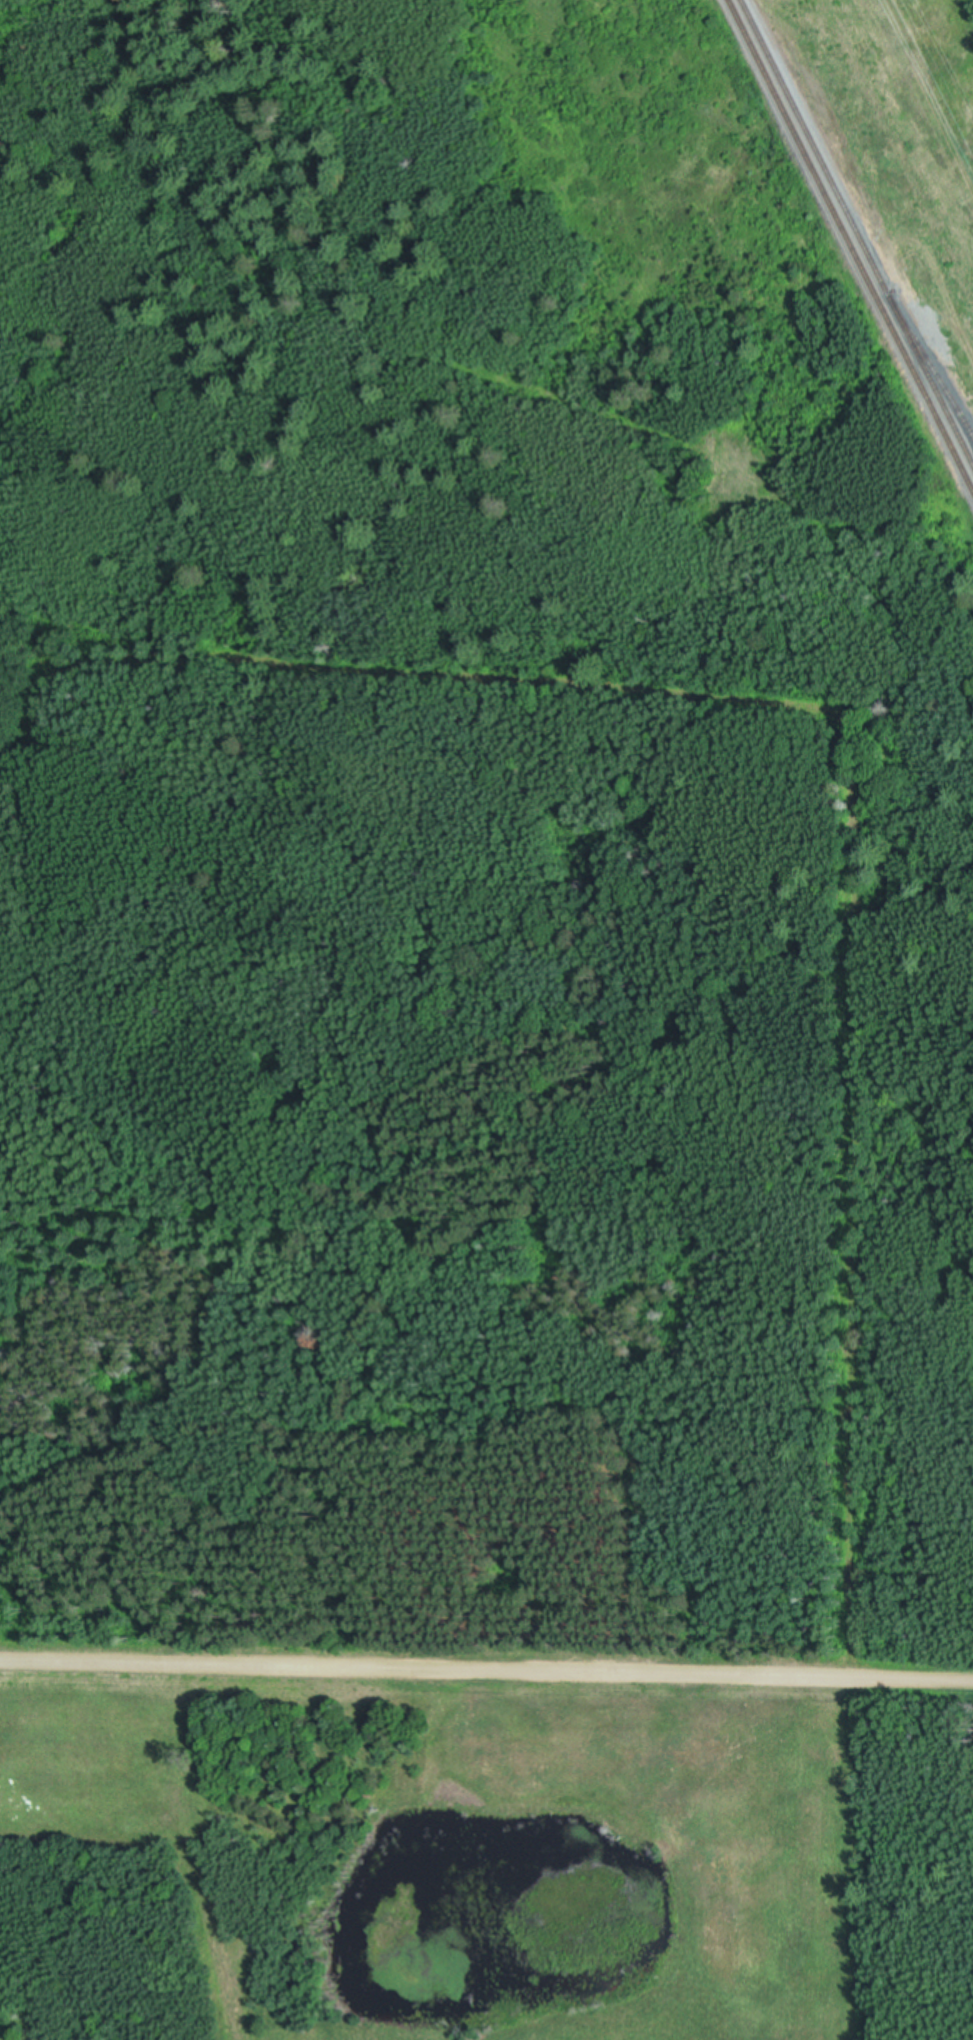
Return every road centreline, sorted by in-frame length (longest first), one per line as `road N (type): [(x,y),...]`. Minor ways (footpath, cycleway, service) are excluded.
road 1 (residential): [(972,1681),(0,1660)]

